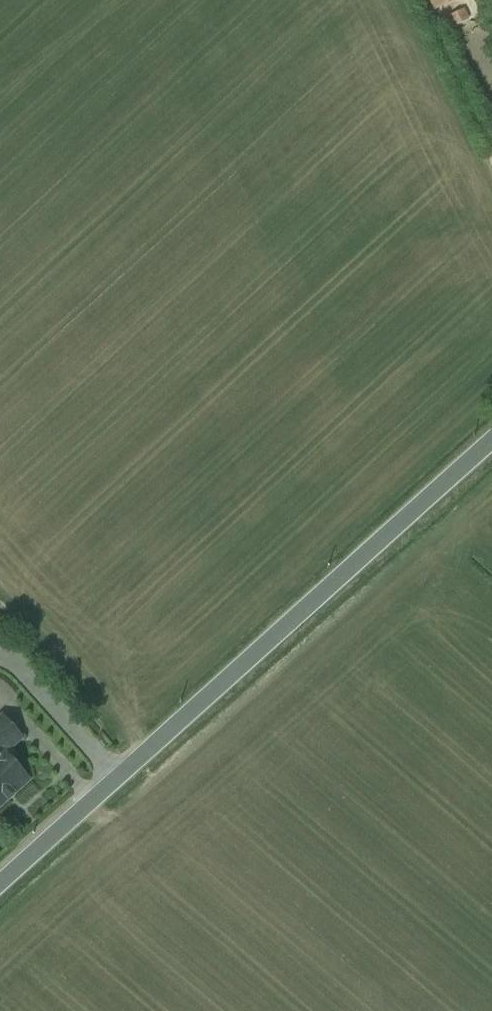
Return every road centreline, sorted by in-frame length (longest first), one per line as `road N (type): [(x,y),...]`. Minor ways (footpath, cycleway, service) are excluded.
road 1 (unclassified): [(491,438),(0,883)]

